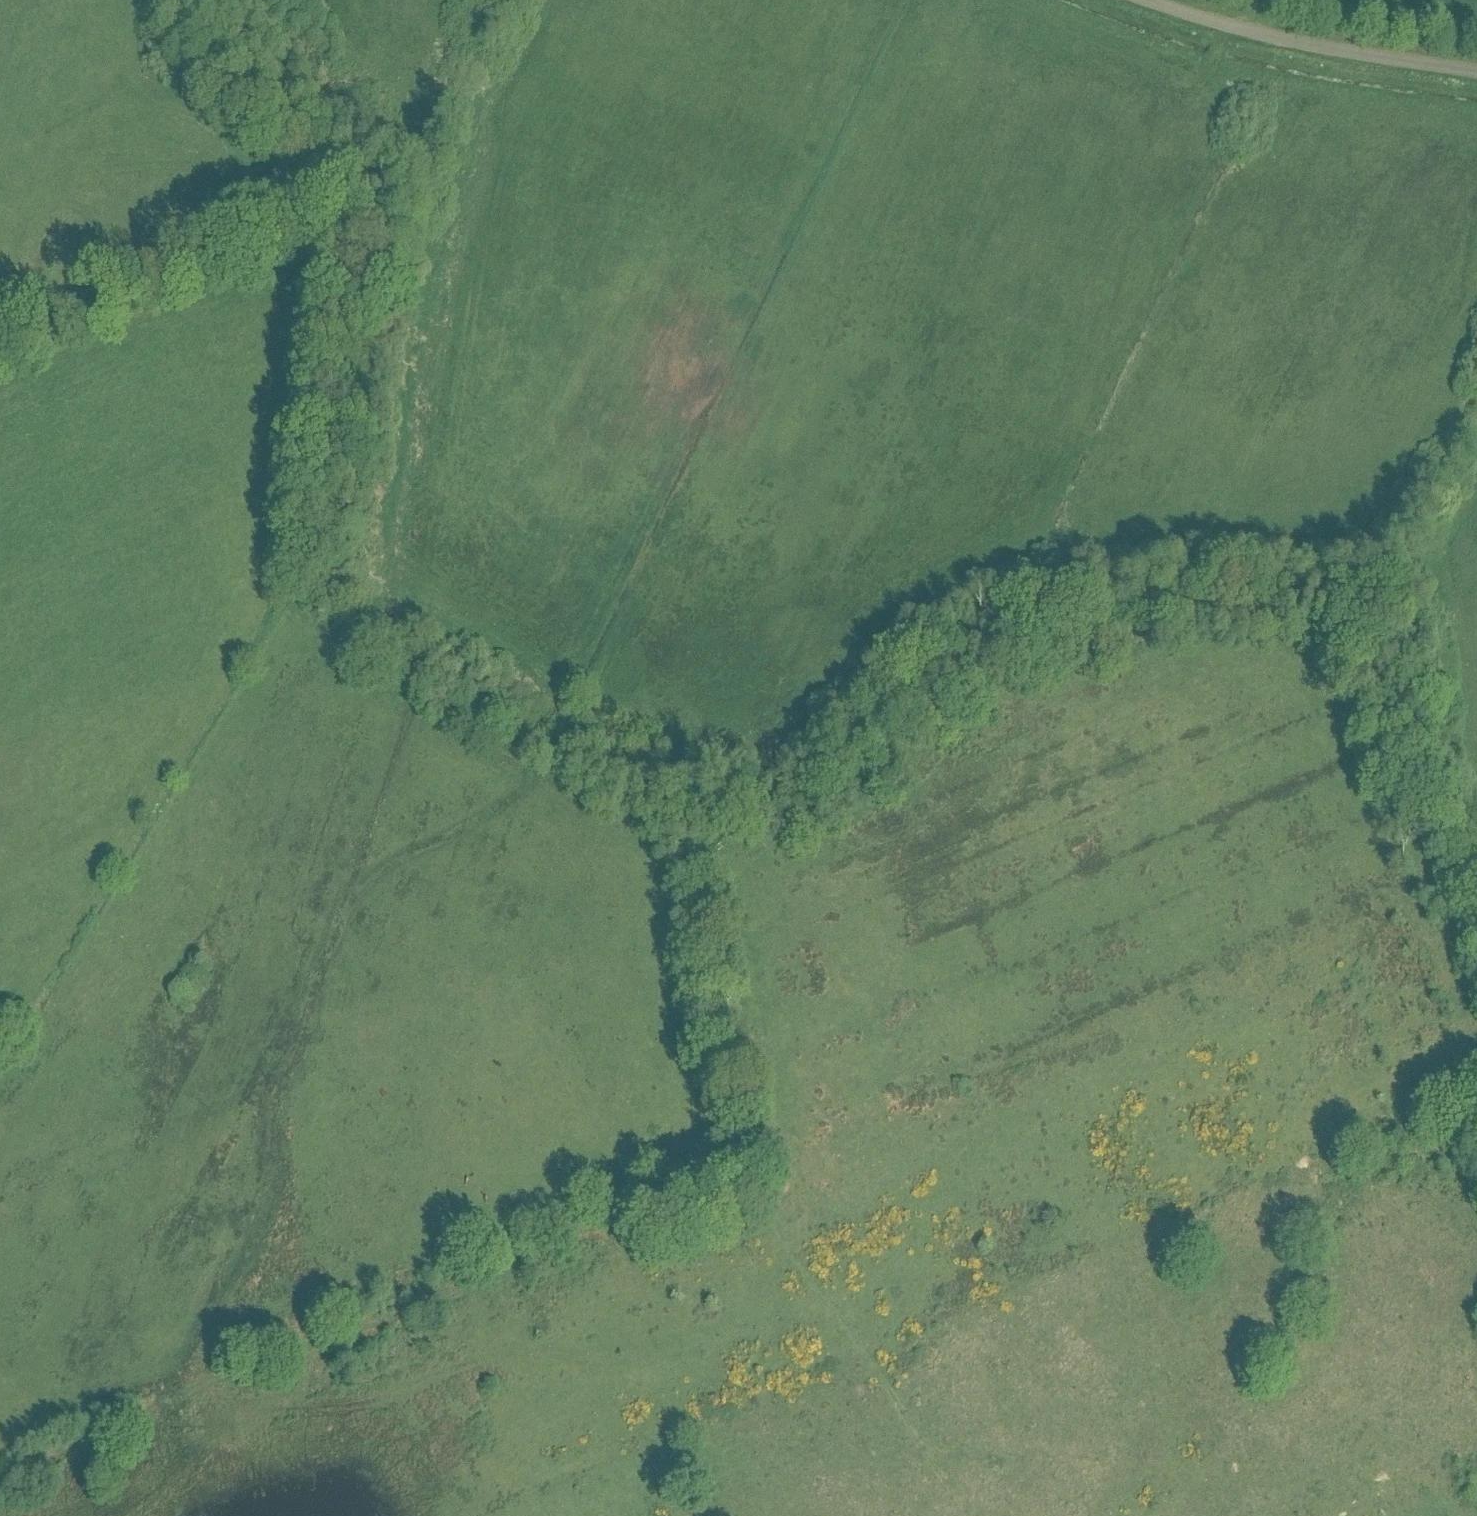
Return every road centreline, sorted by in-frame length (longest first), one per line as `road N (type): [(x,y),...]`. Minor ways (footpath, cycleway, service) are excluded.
road 1 (unclassified): [(1476,73),(1286,42),(1150,0)]

